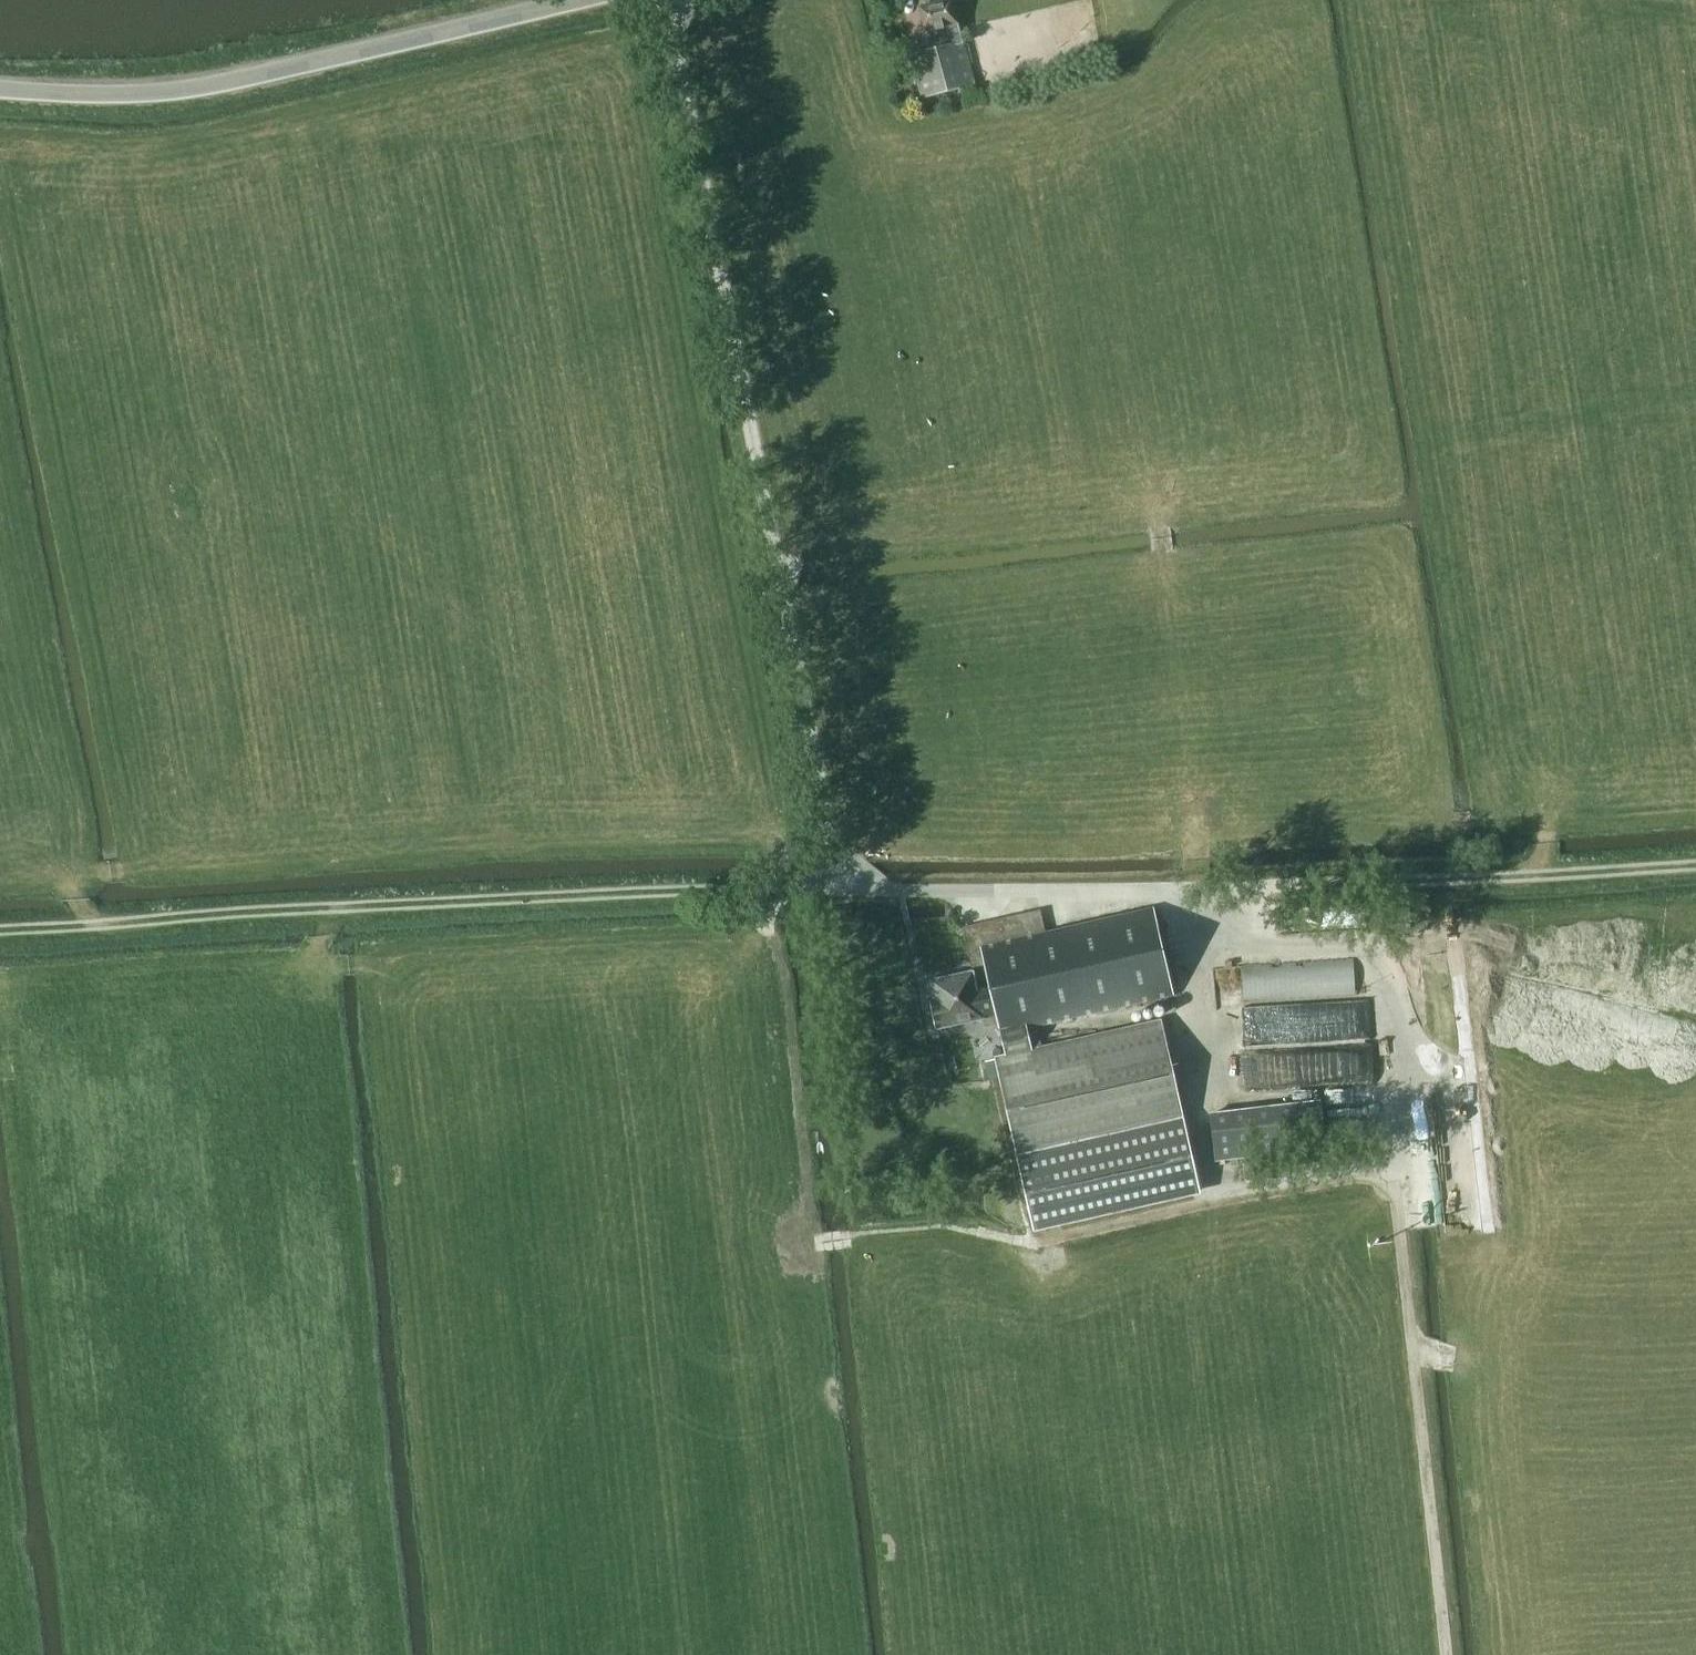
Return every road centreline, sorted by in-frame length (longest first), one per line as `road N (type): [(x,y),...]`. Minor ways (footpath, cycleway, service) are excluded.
road 1 (tertiary): [(0,95),(156,98),(578,0)]

